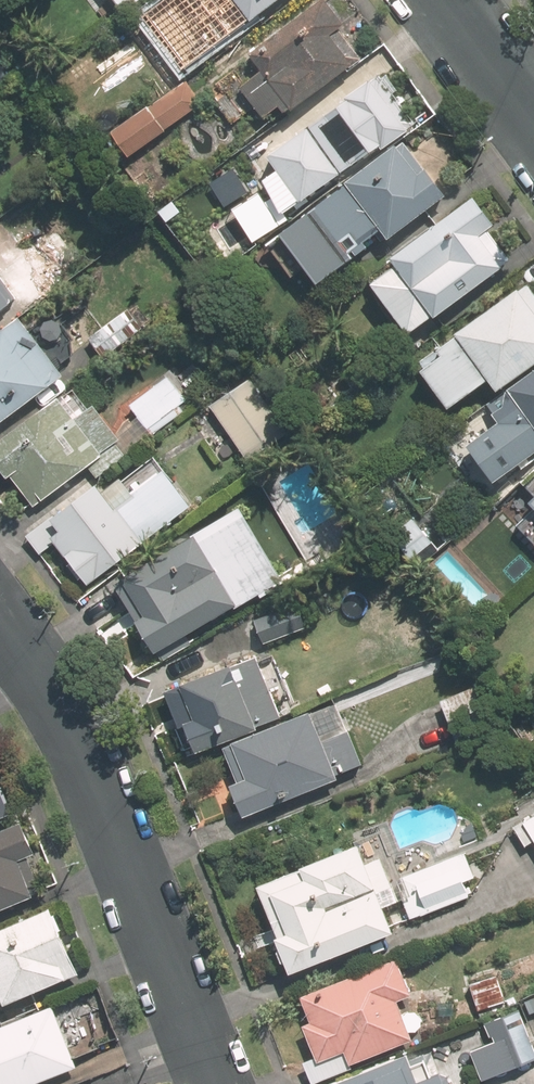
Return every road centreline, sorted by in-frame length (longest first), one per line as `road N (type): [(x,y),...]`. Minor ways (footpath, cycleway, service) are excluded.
road 1 (residential): [(0,628),(66,716),(212,1083)]
road 2 (residential): [(445,0),(533,119)]

